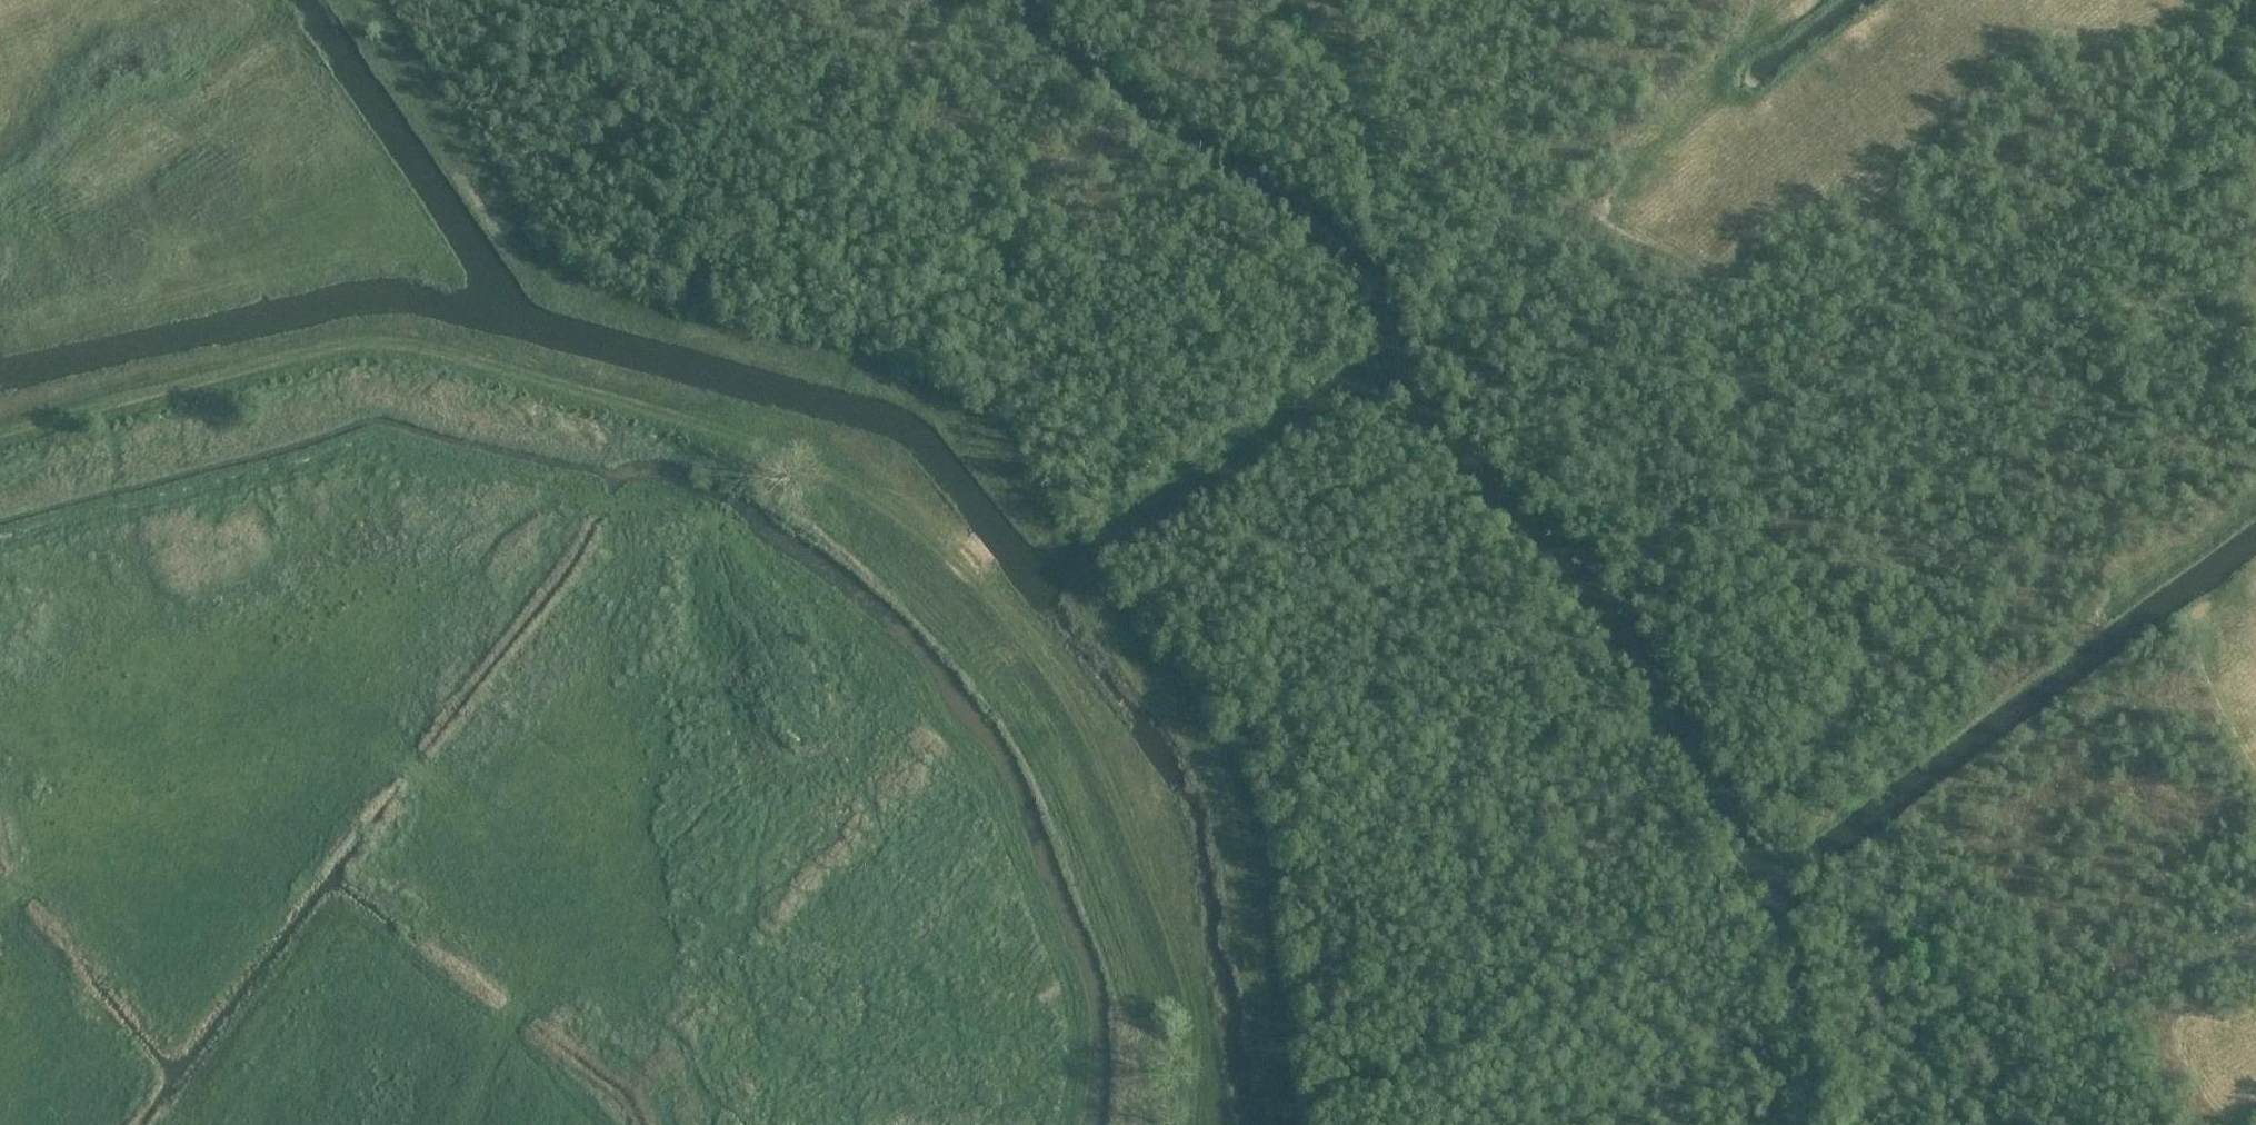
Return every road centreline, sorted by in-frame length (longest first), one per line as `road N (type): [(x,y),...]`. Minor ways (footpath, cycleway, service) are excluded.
road 1 (track): [(1211,1124),(1195,1015),(1161,887),(1104,751),(1066,688),(957,554),(904,506),(875,462),(420,338),(374,337),(0,433)]

